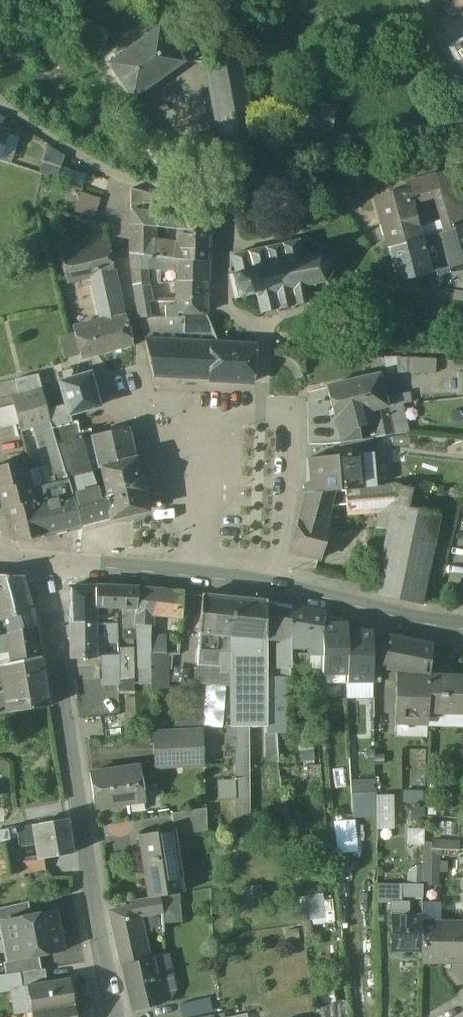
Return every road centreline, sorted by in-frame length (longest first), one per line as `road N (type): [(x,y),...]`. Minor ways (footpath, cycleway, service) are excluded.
road 1 (tertiary): [(52,563),(89,894),(121,1016)]
road 2 (secondary): [(462,626),(261,582),(52,563)]

